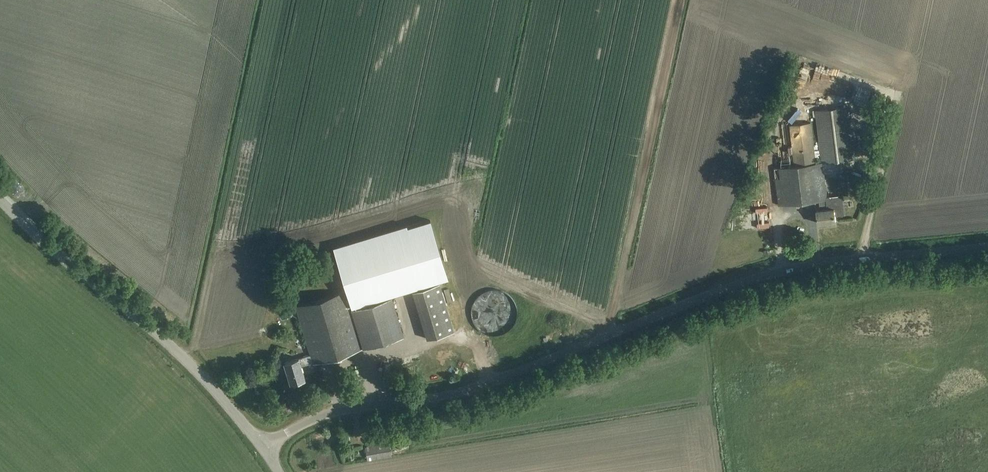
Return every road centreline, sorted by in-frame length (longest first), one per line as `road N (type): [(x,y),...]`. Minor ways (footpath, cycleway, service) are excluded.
road 1 (unclassified): [(263,448),(326,415),(481,386),(785,269),(987,247)]
road 2 (unclassified): [(263,448),(159,336),(0,200)]
road 3 (track): [(618,331),(688,0)]
road 4 (track): [(919,0),(858,259)]

